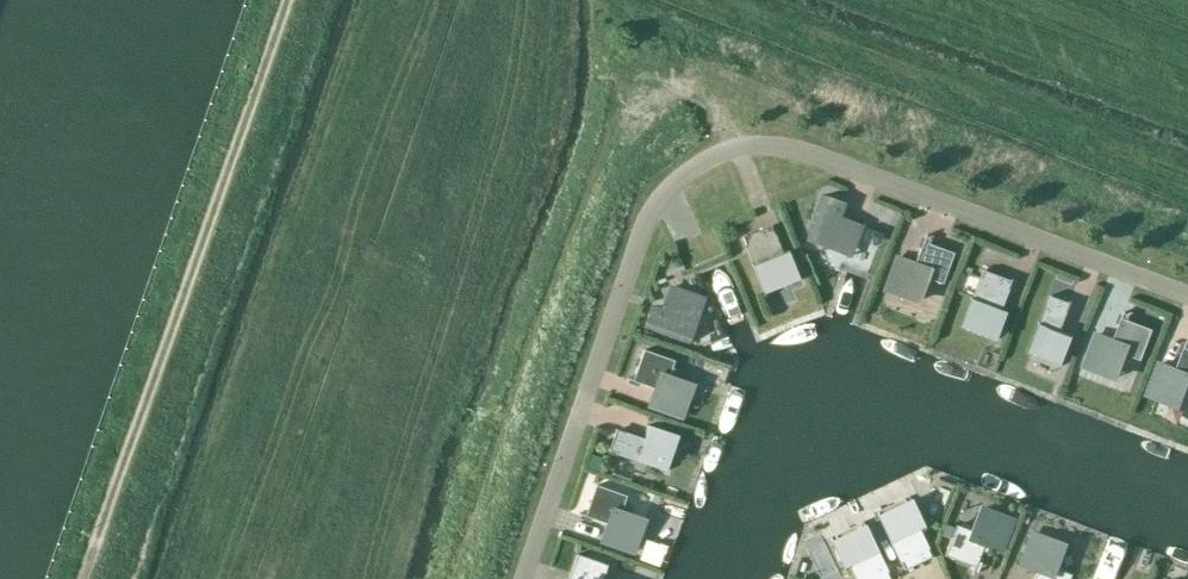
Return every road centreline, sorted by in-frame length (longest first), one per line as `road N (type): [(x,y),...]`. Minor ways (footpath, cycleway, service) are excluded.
road 1 (residential): [(523,578),(642,228),(661,196),(732,153),(764,146),(808,156),(1187,298)]
road 2 (track): [(84,578),(288,0)]

